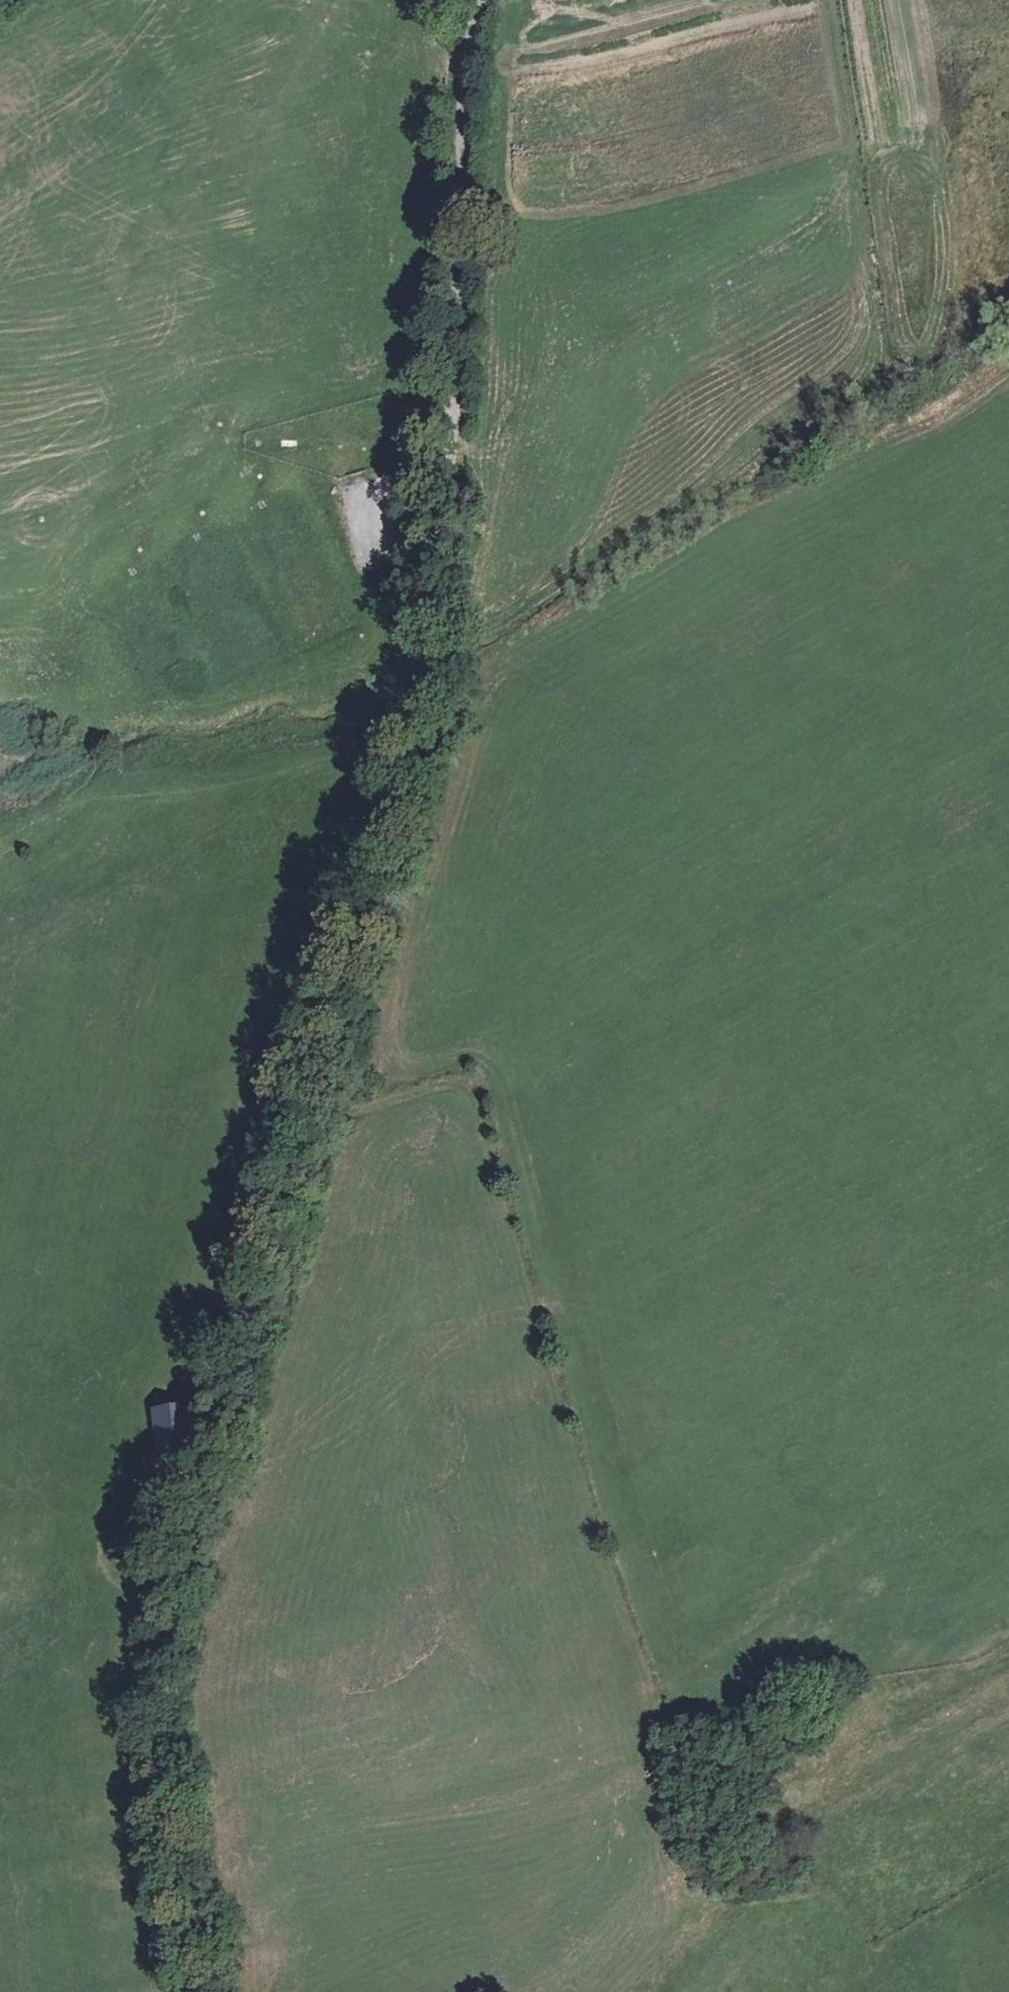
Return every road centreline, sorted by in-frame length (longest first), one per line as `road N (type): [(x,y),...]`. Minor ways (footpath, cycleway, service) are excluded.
road 1 (unclassified): [(474,0),(428,691),(413,770)]

